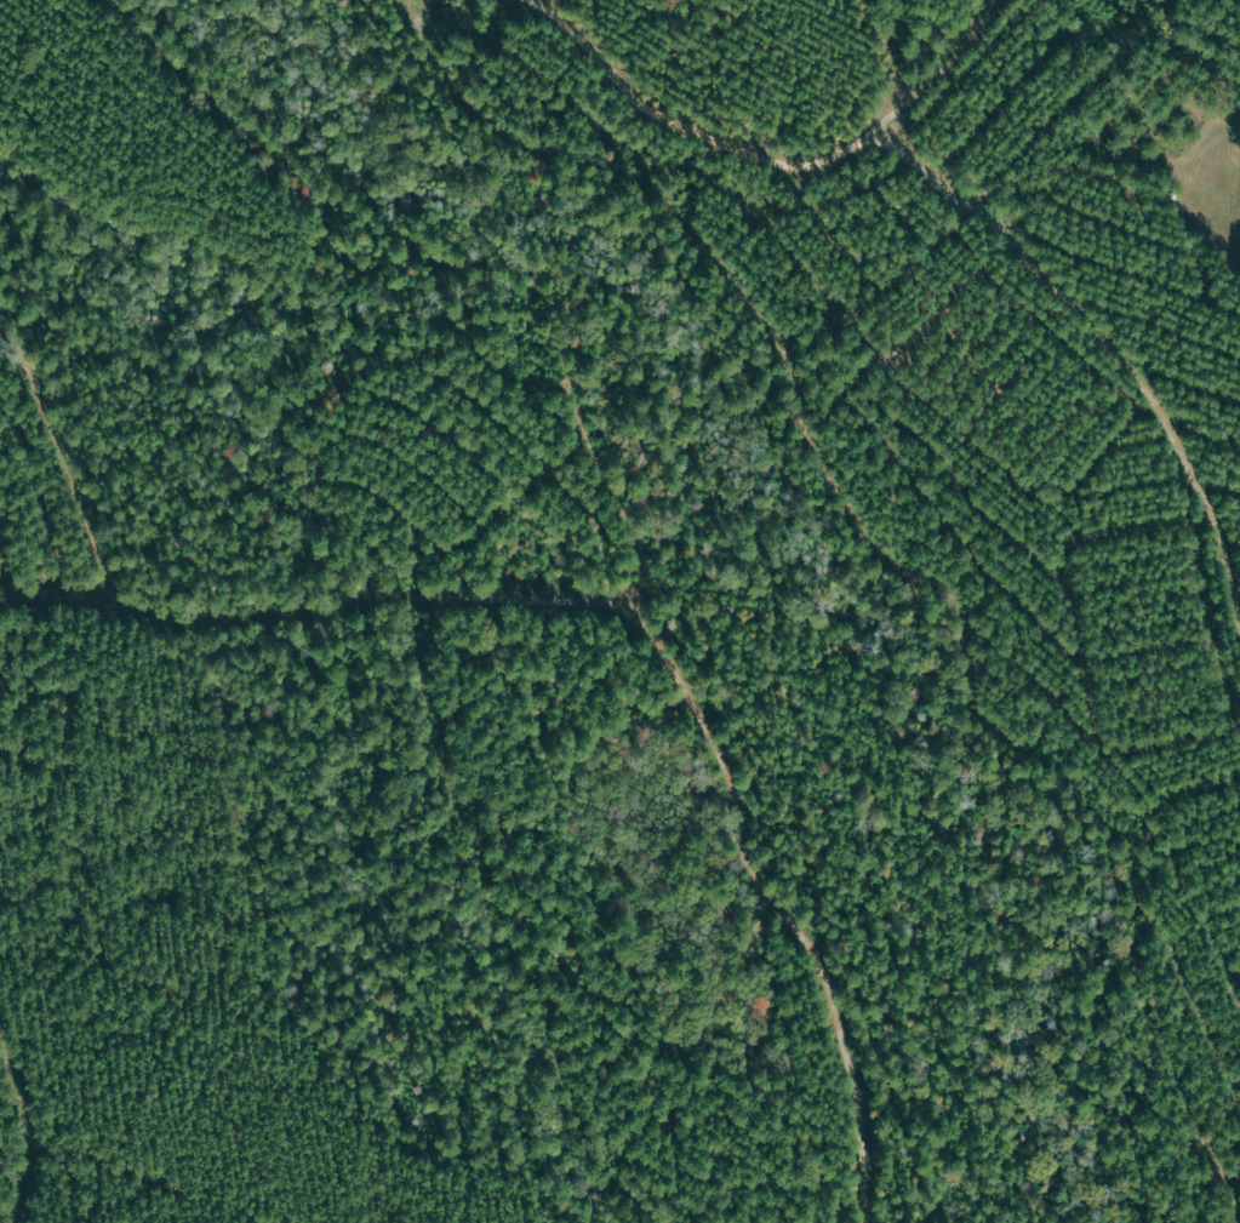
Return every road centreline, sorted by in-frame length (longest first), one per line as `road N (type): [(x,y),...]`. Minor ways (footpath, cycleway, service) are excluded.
road 1 (residential): [(500,0),(776,127),(865,145),(1027,308),(998,440),(961,501),(914,536),(716,590),(0,566)]
road 2 (residential): [(945,1222),(896,1107),(902,1065),(847,939),(752,801),(716,590)]
road 3 (residential): [(865,145),(878,97),(969,0)]

